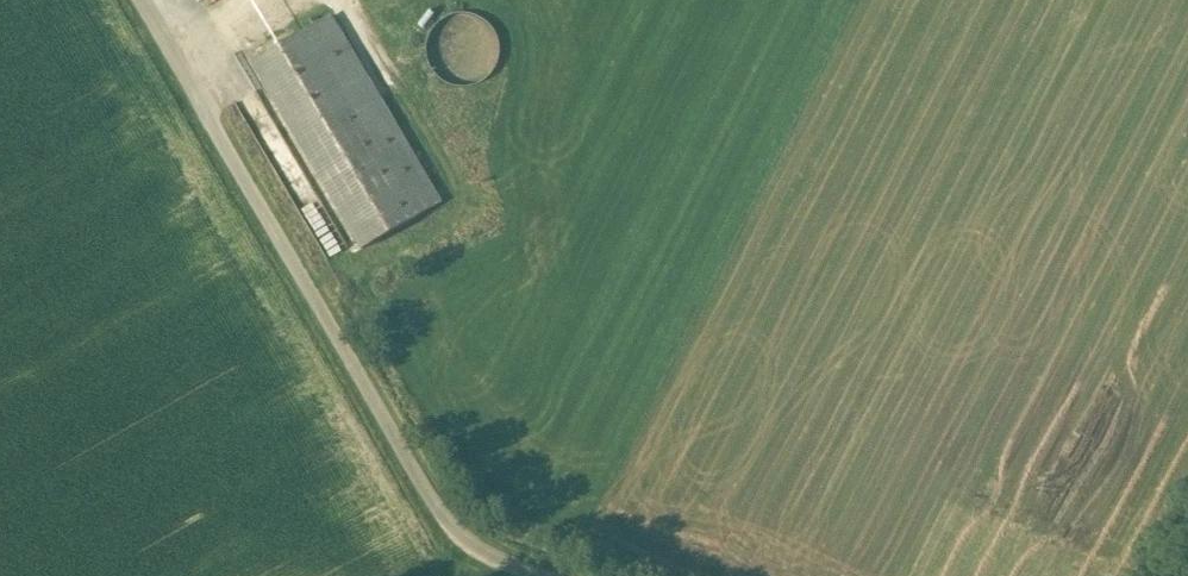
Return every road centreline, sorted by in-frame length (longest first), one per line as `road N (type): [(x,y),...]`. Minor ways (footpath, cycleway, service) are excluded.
road 1 (unclassified): [(143,0),(449,514),(482,545),(565,575)]

